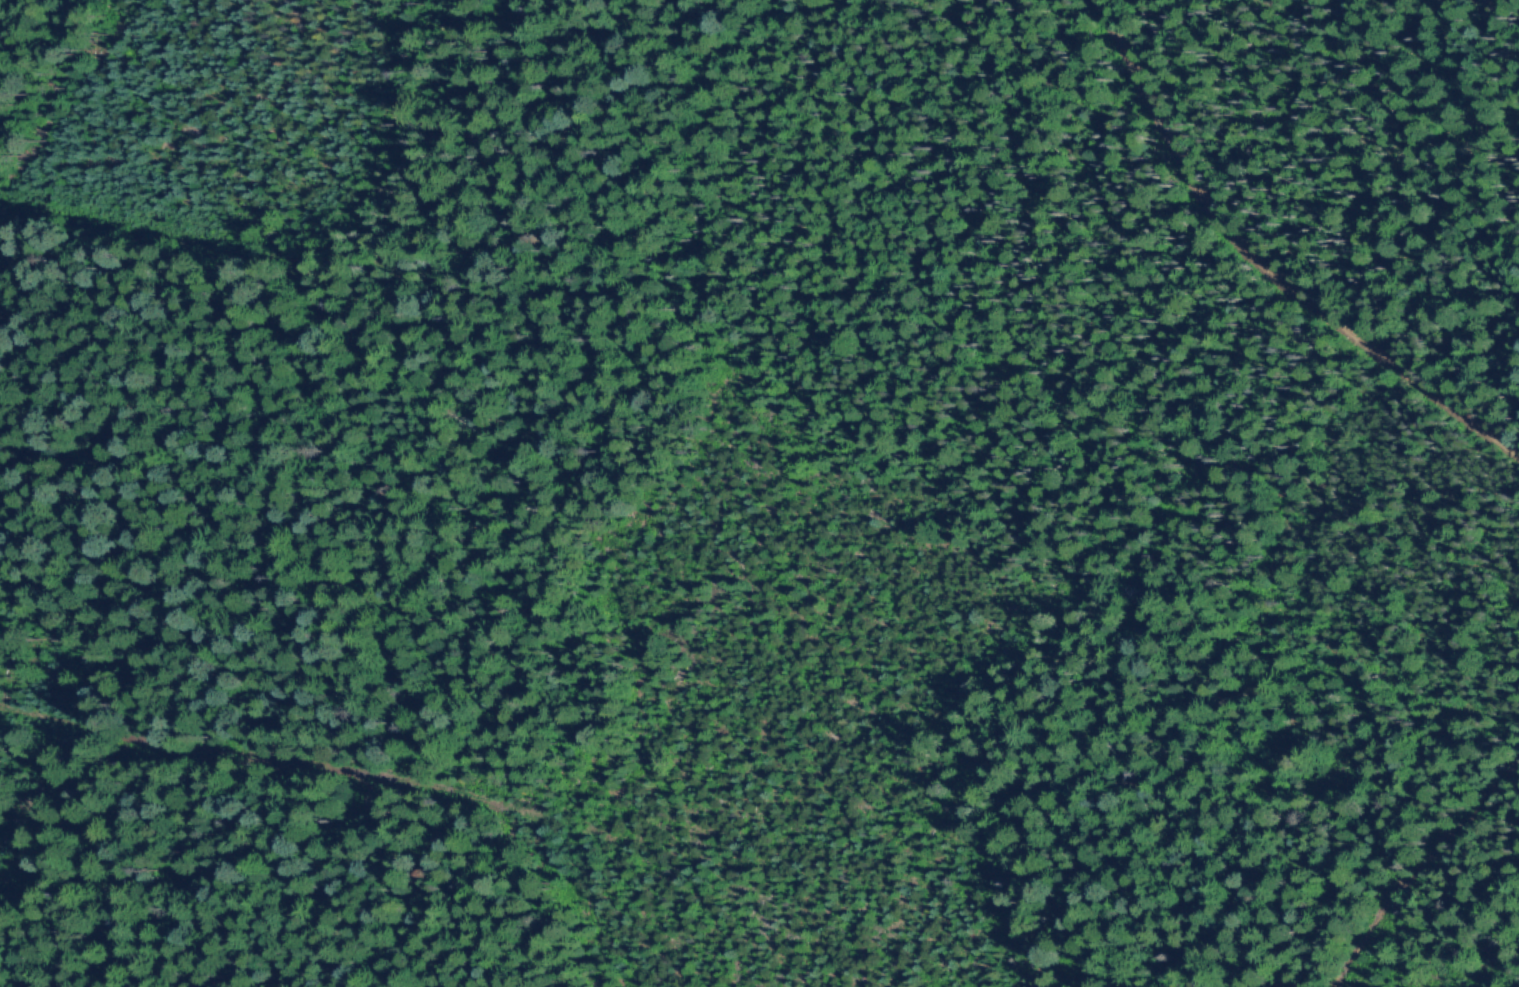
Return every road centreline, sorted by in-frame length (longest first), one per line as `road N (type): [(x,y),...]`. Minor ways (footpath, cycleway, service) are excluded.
road 1 (track): [(1109,0),(1202,179),(1249,231),(1518,448)]
road 2 (track): [(0,705),(139,740),(381,778)]
road 3 (track): [(1323,986),(1518,751)]

